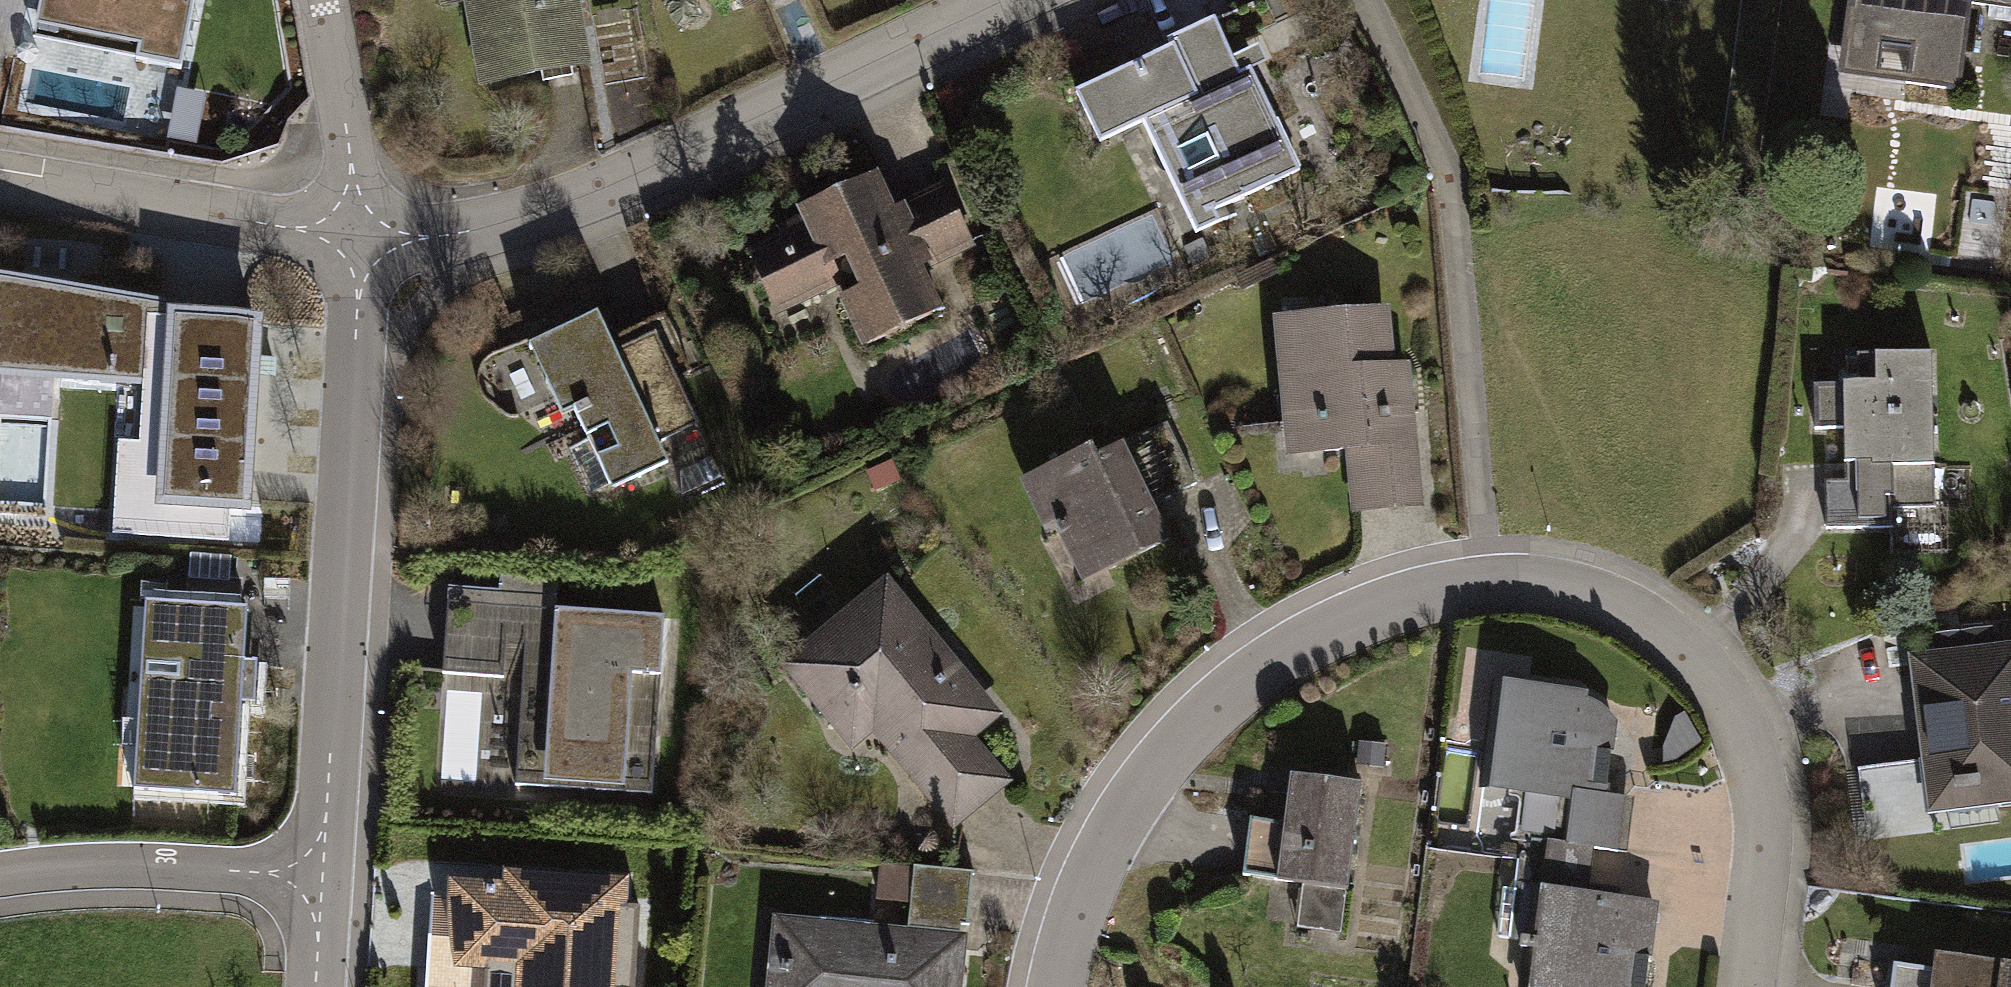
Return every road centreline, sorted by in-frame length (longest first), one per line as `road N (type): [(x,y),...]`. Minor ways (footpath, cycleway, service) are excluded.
road 1 (residential): [(1060,986),(1089,879),(1137,802),(1244,694),(1321,636),(1431,601),(1503,594),(1594,603),(1670,642),(1747,748),(1766,843),(1753,986)]
road 2 (residential): [(324,986),(361,390),(357,247)]
road 3 (residential): [(357,247),(447,248),(564,216),(1032,0)]
road 4 (residential): [(0,183),(357,247)]
road 5 (residential): [(357,247),(326,0)]

